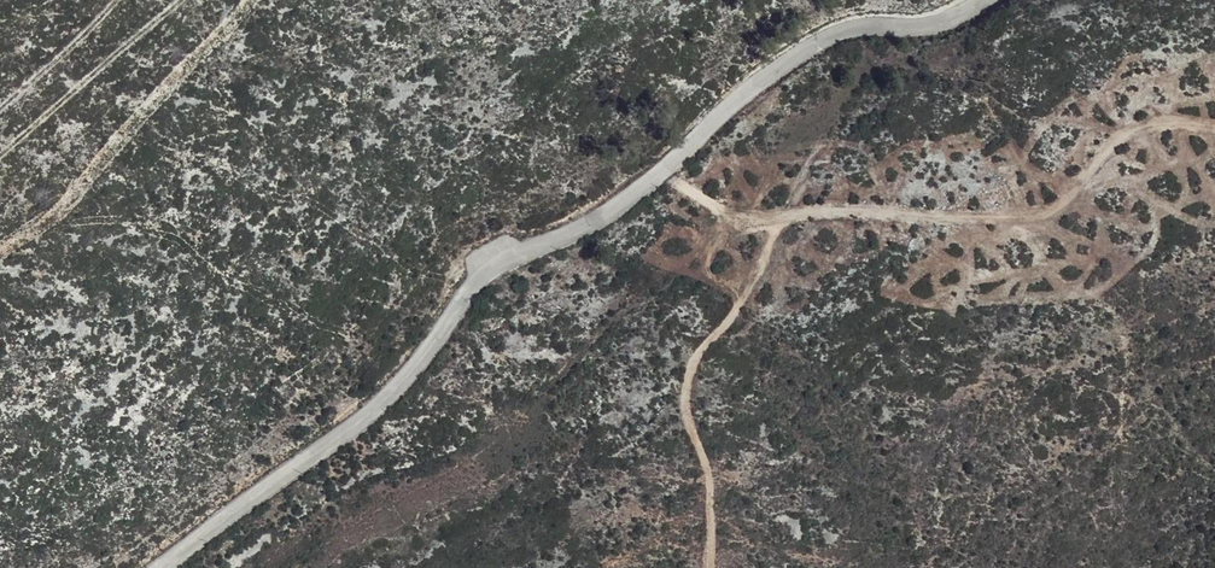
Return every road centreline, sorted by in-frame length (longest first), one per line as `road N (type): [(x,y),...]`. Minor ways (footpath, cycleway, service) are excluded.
road 1 (unclassified): [(983,0),(934,26),(850,29),(802,50),(599,216),(476,279),(393,392),(165,567)]
road 2 (track): [(709,567),(711,481),(686,399),(694,358),(757,279),(786,218),(1028,214),(1059,204),(1126,140),(1164,123),(1214,129)]
road 3 (track): [(0,153),(179,0)]

